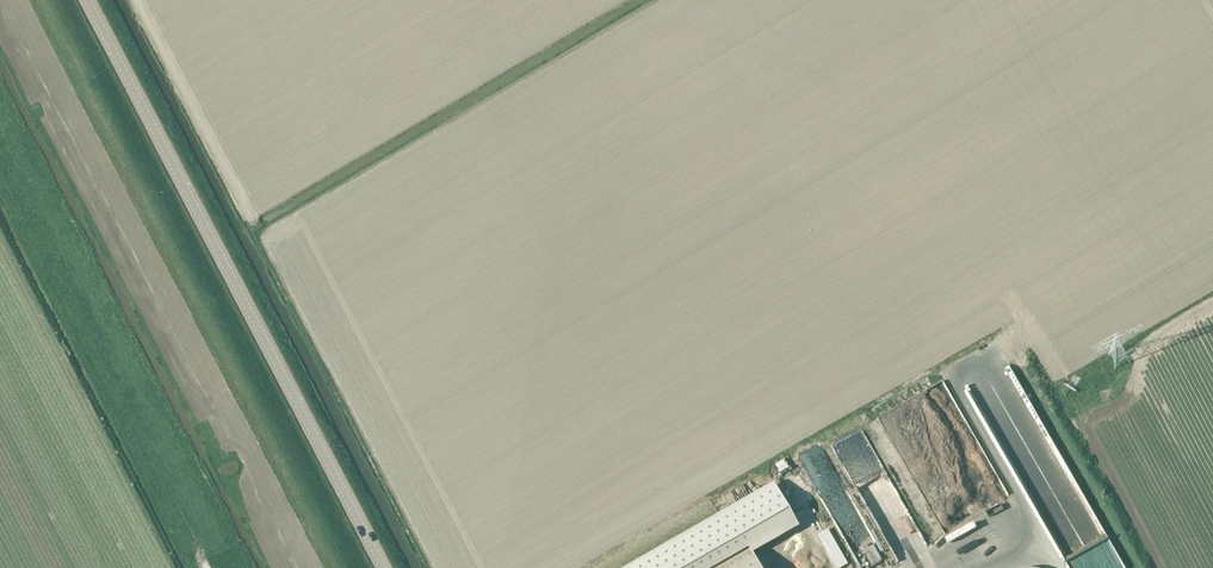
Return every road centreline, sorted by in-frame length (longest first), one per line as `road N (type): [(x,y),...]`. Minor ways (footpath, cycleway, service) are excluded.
road 1 (tertiary): [(384,567),(87,0)]

